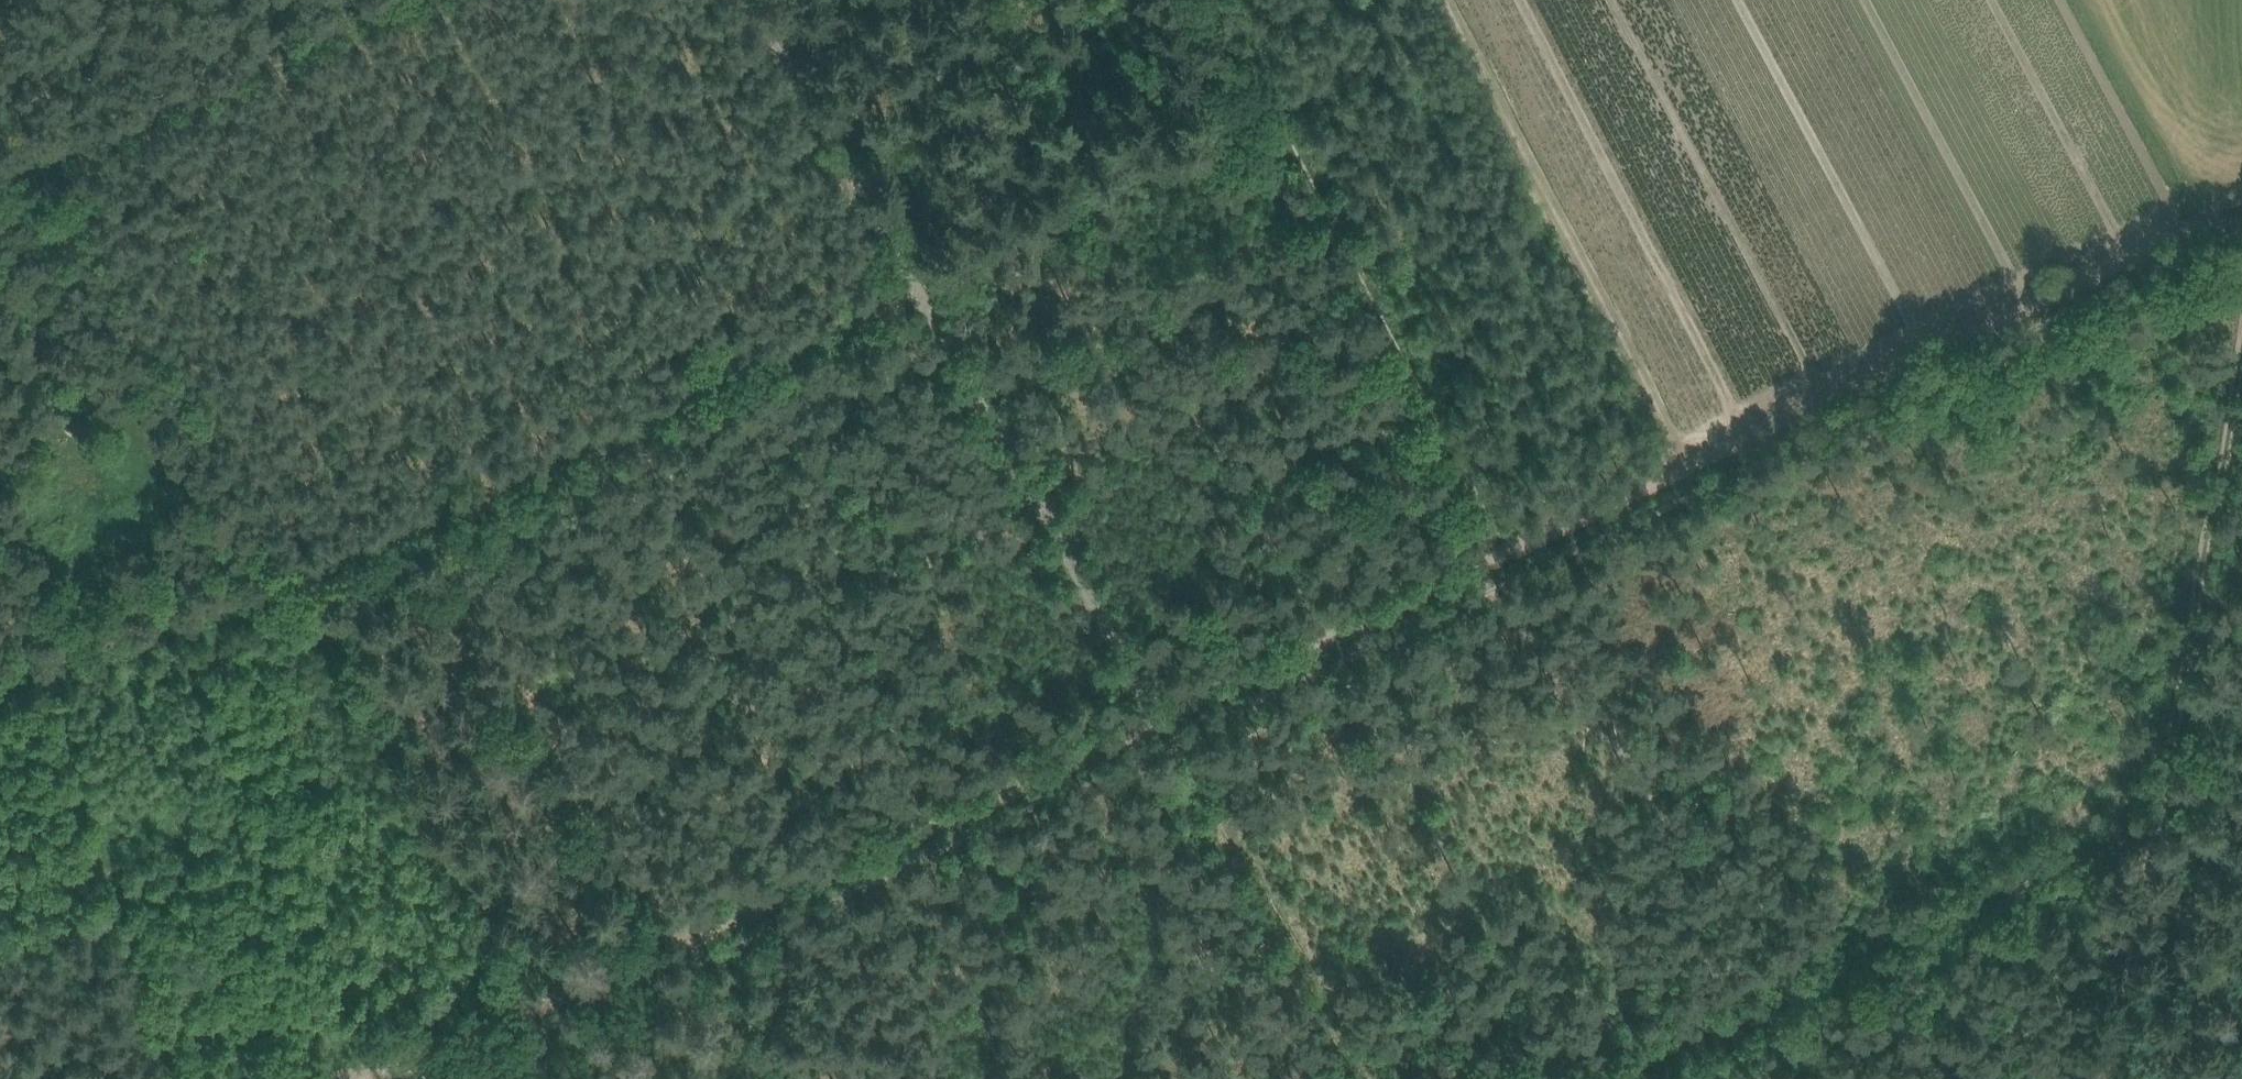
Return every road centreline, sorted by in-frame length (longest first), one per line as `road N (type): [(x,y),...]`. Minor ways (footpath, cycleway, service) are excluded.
road 1 (track): [(1164,713),(2241,204)]
road 2 (track): [(319,1078),(515,1018),(1164,713)]
road 3 (track): [(764,0),(1164,713)]
road 4 (track): [(0,217),(460,0)]

